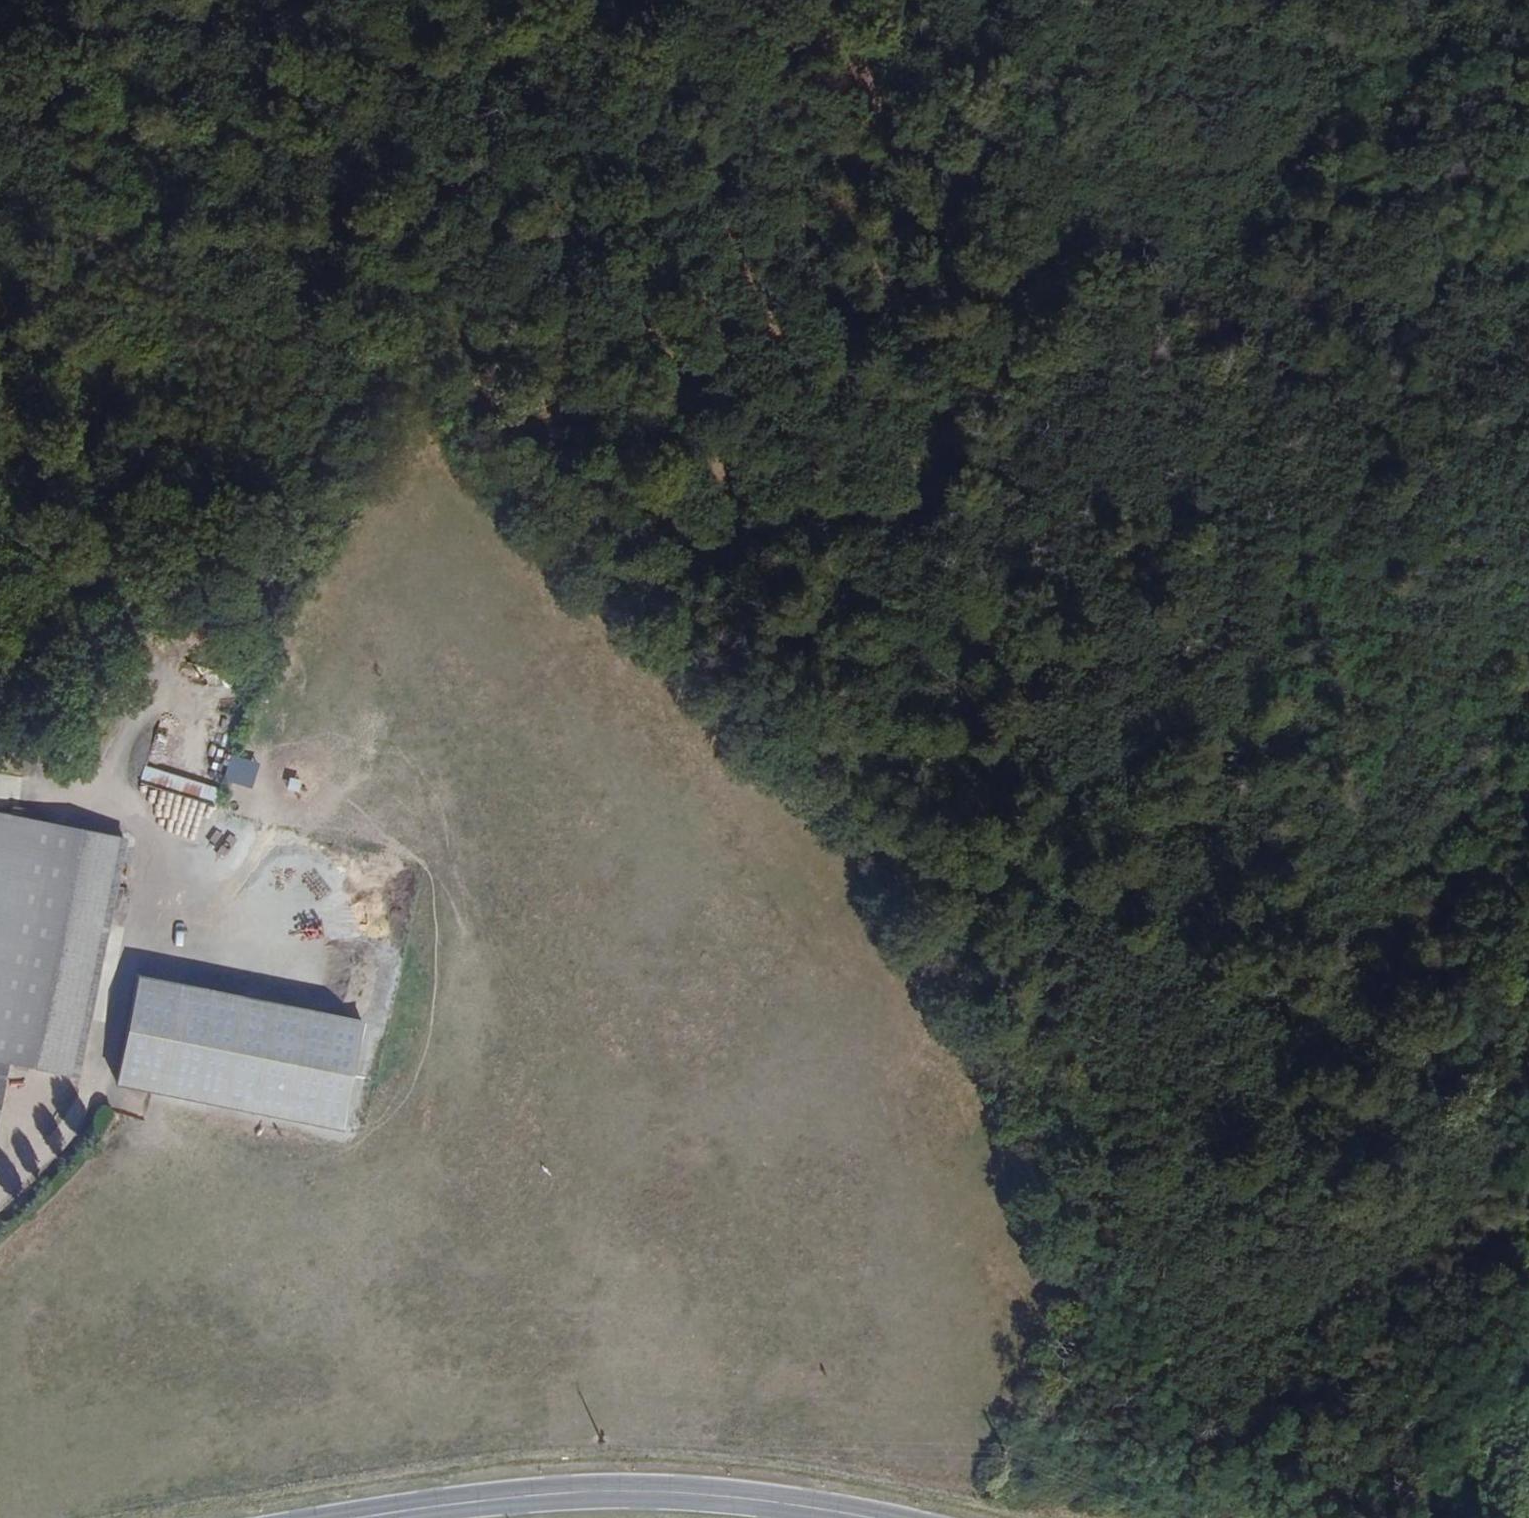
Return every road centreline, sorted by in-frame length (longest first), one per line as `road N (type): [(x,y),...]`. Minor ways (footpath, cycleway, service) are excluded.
road 1 (track): [(637,0),(740,19),(795,48),(945,555),(1084,939),(1154,1407),(1205,1517)]
road 2 (track): [(0,291),(59,289),(387,57),(498,18),(514,0)]
road 3 (secondary): [(865,1517),(731,1494),(566,1491),(374,1517)]

